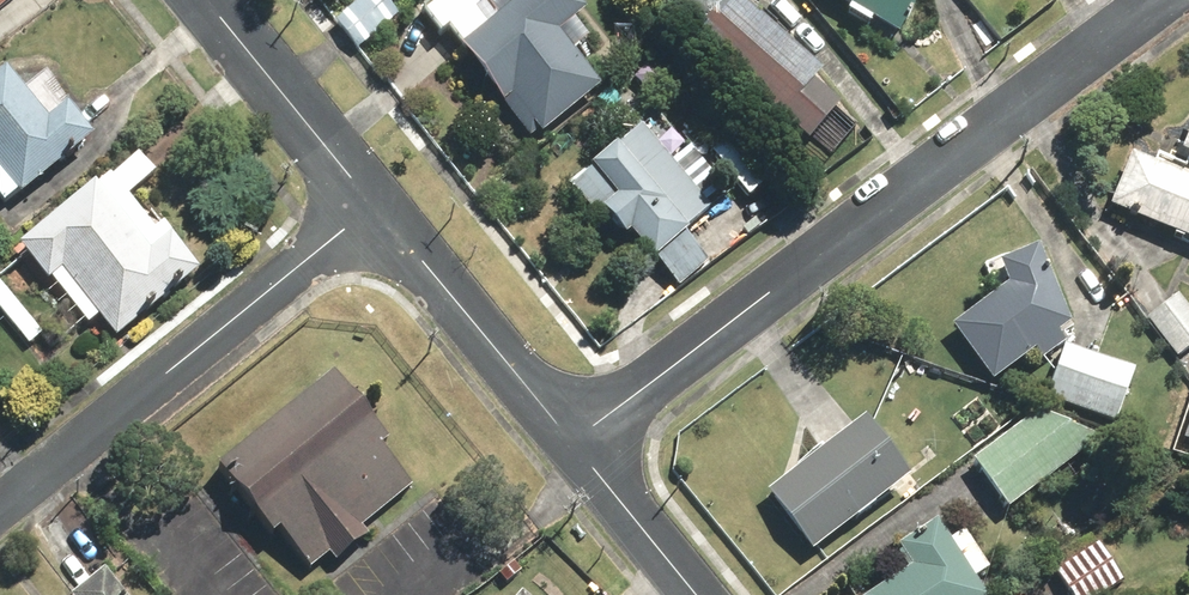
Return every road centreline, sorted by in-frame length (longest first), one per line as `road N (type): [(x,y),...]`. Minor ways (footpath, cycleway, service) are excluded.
road 1 (residential): [(574,433),(1162,0)]
road 2 (residential): [(377,208),(0,504)]
road 3 (residential): [(377,208),(574,433)]
road 4 (residential): [(211,0),(377,208)]
road 5 (residential): [(574,433),(696,594)]

